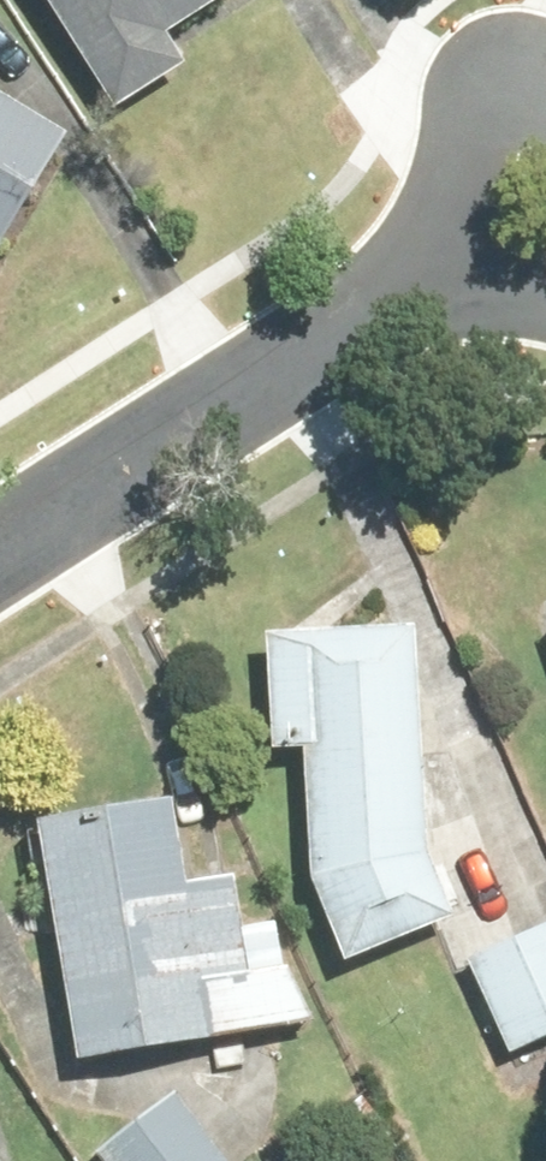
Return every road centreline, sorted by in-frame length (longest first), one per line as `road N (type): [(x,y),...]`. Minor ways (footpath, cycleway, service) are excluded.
road 1 (residential): [(0,548),(436,283)]
road 2 (residential): [(436,283),(487,109),(524,85),(545,88)]

